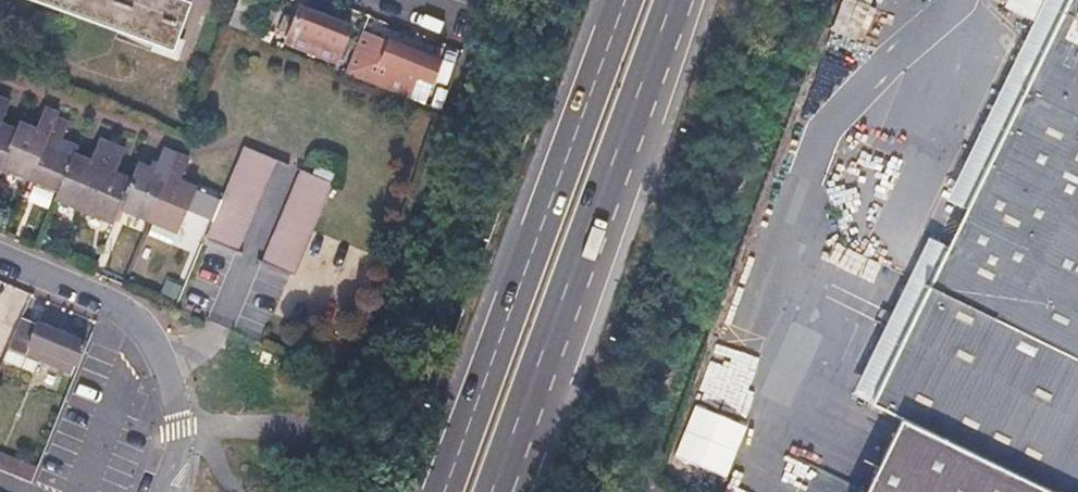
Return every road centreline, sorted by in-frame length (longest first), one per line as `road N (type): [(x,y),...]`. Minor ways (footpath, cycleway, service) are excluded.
road 1 (motorway): [(624,0),(443,491)]
road 2 (motorway): [(500,491),(676,0)]
road 3 (residential): [(0,260),(108,305),(151,339),(180,430),(162,491)]

